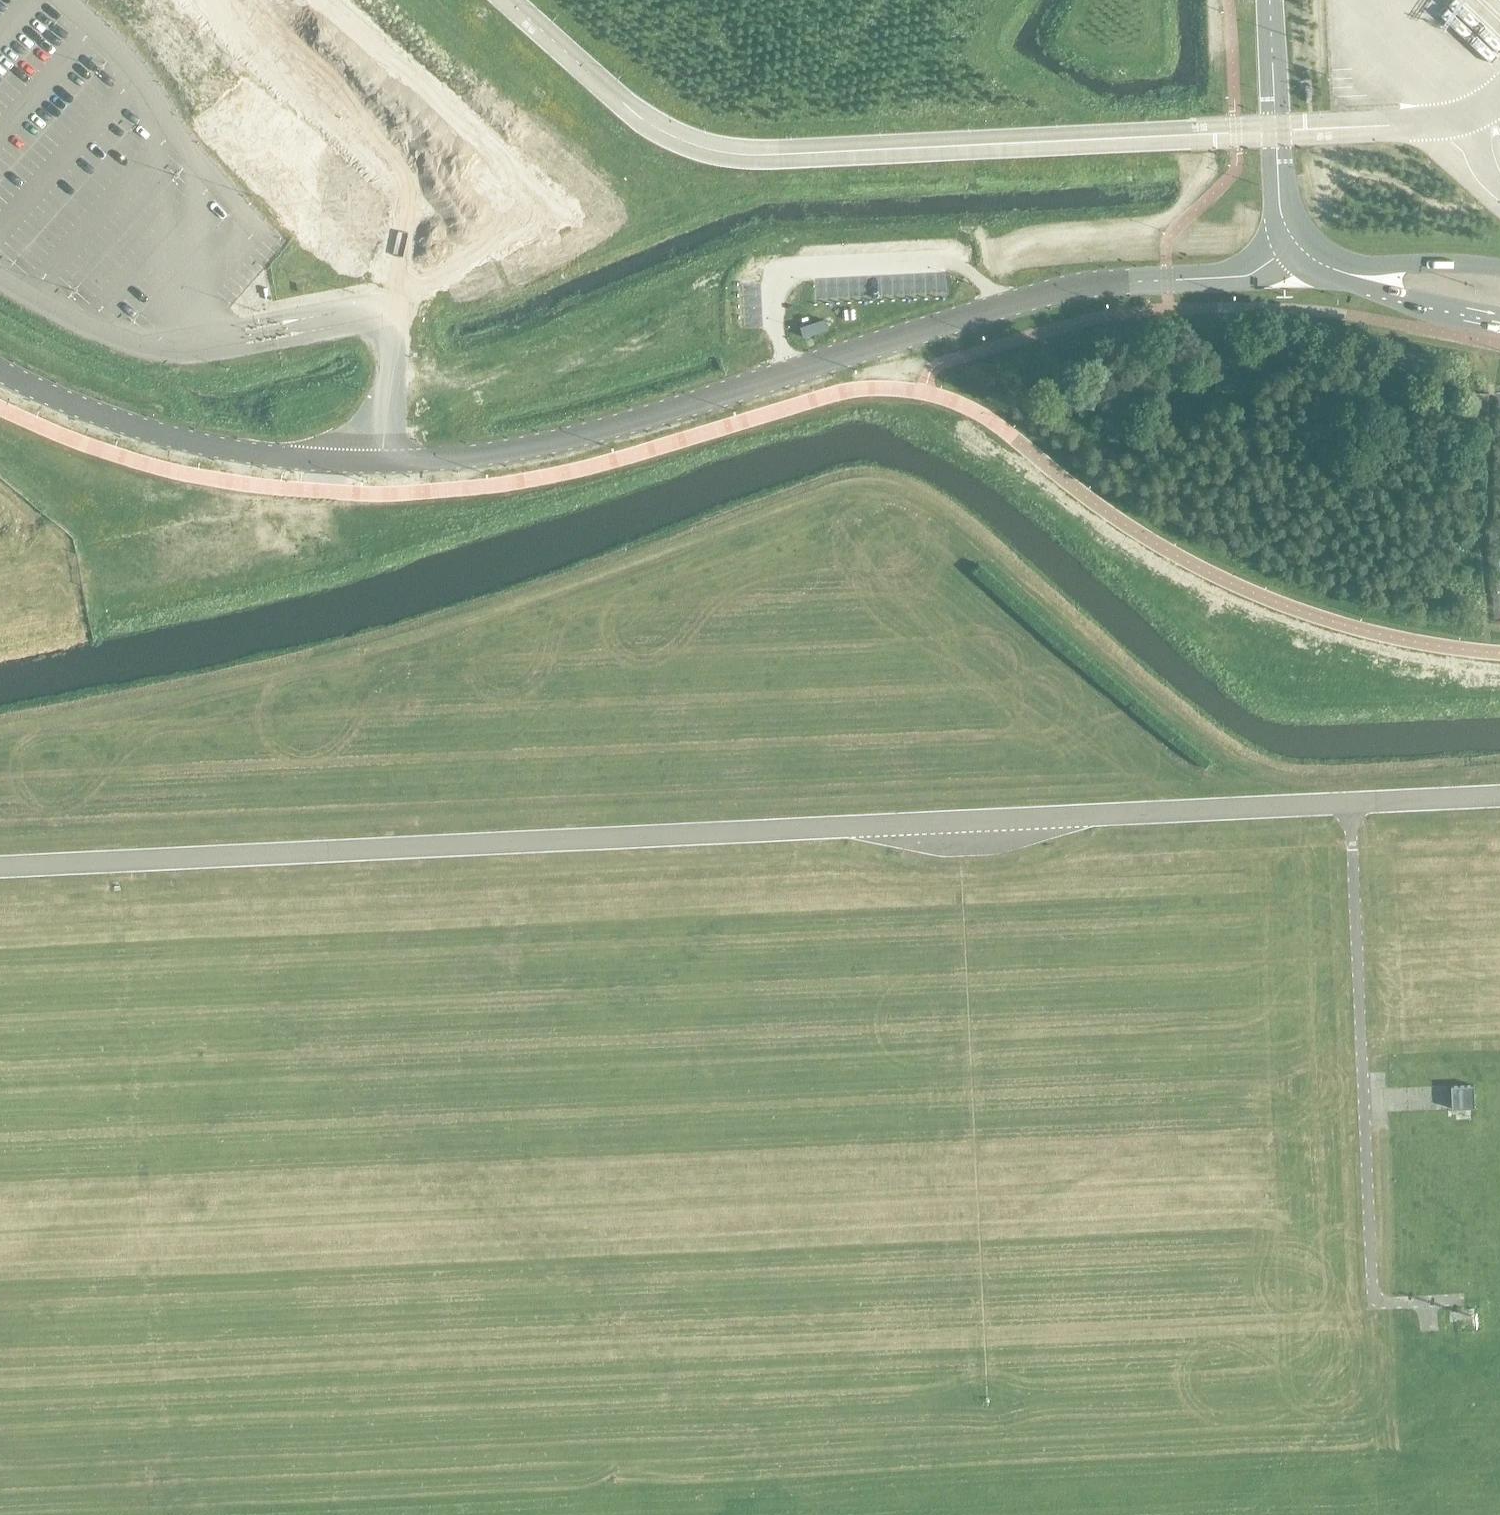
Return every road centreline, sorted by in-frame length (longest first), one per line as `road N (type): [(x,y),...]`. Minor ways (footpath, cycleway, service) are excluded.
road 1 (unclassified): [(0,373),(114,422),(232,453),(323,464),(456,460),(603,432),(1049,292),(1251,274),(1296,246)]
road 2 (tertiary): [(1296,246),(1280,195),(1271,0)]
road 3 (tertiary): [(1347,274),(1402,301),(1499,320)]
road 4 (tertiary): [(1499,269),(1447,262),(1347,274)]

